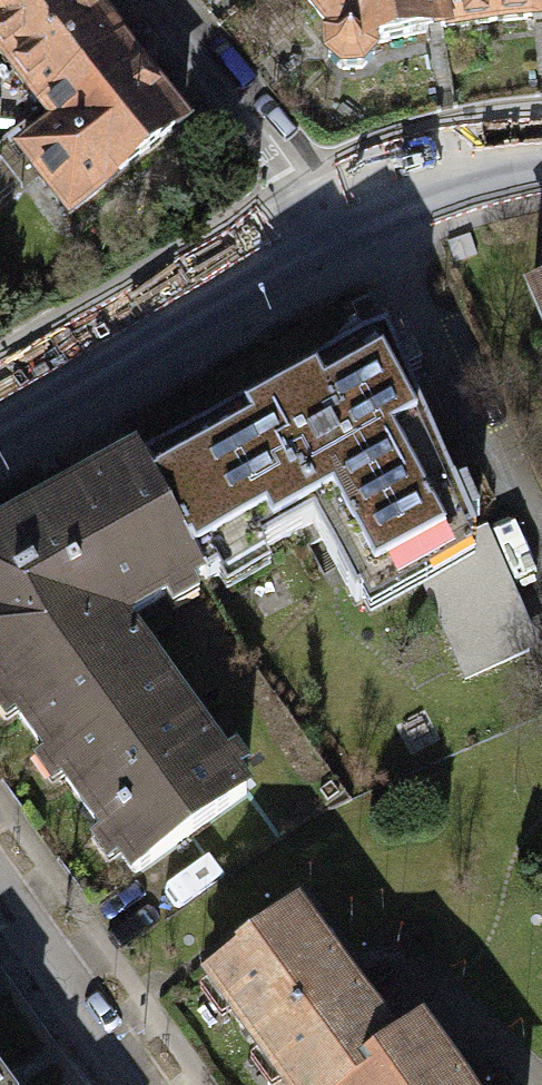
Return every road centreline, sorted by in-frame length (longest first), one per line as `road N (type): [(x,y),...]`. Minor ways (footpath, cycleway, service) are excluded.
road 1 (secondary): [(0,411),(327,220)]
road 2 (residential): [(327,220),(157,0)]
road 3 (secondary): [(327,220),(416,180),(541,157)]
road 4 (residential): [(0,894),(63,1010),(118,1084)]

